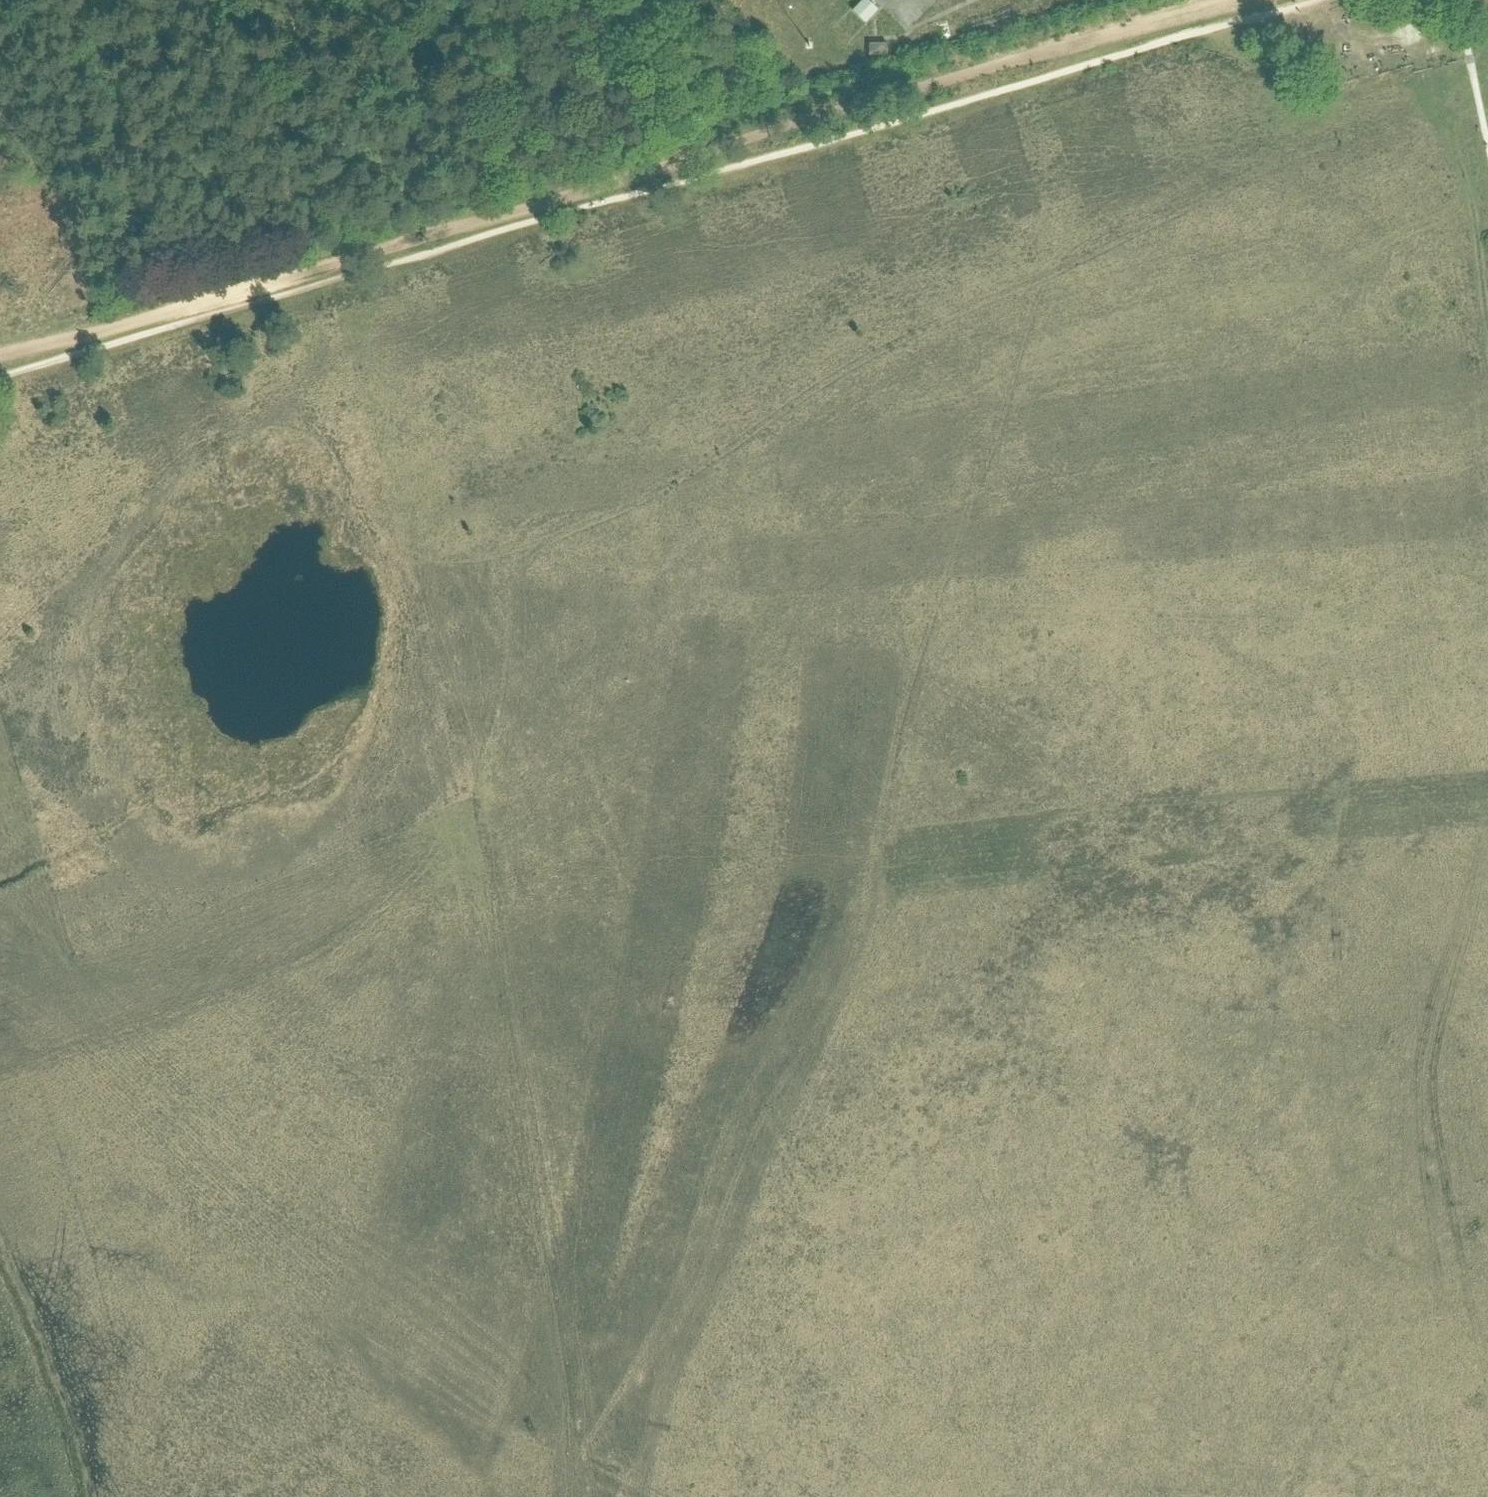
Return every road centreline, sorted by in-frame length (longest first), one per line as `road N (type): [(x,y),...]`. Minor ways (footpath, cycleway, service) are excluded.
road 1 (track): [(677,159),(0,355)]
road 2 (track): [(1244,0),(677,159)]

